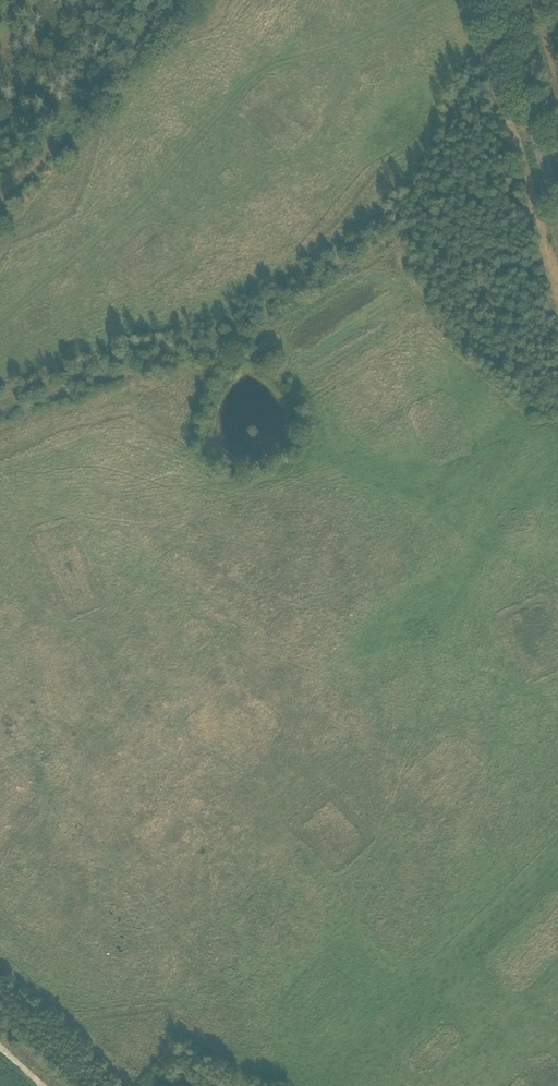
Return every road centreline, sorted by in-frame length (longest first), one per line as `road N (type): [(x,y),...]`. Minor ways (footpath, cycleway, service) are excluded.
road 1 (tertiary): [(557,217),(493,0)]

